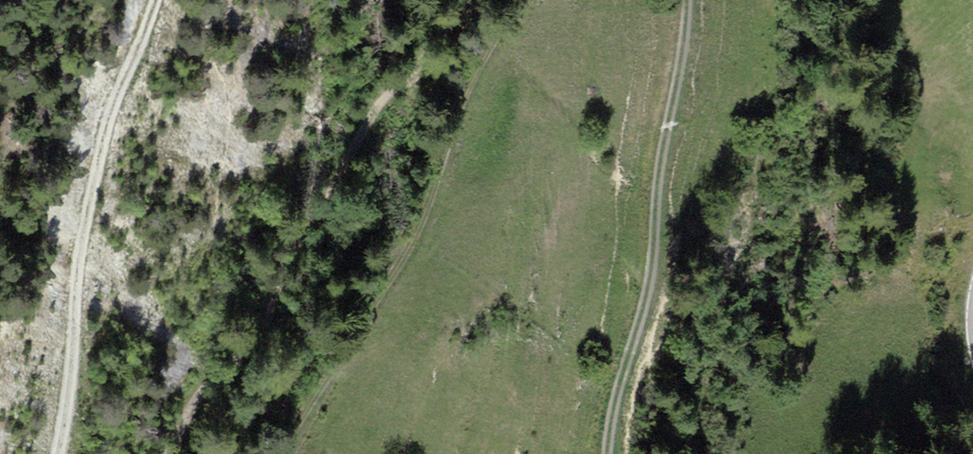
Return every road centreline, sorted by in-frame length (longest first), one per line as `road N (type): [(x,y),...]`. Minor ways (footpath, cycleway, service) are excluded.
road 1 (track): [(279,453),(398,269),(513,0)]
road 2 (track): [(59,453),(103,139),(153,0)]
road 3 (track): [(605,453),(649,322),(659,263),(661,147),(684,0)]

